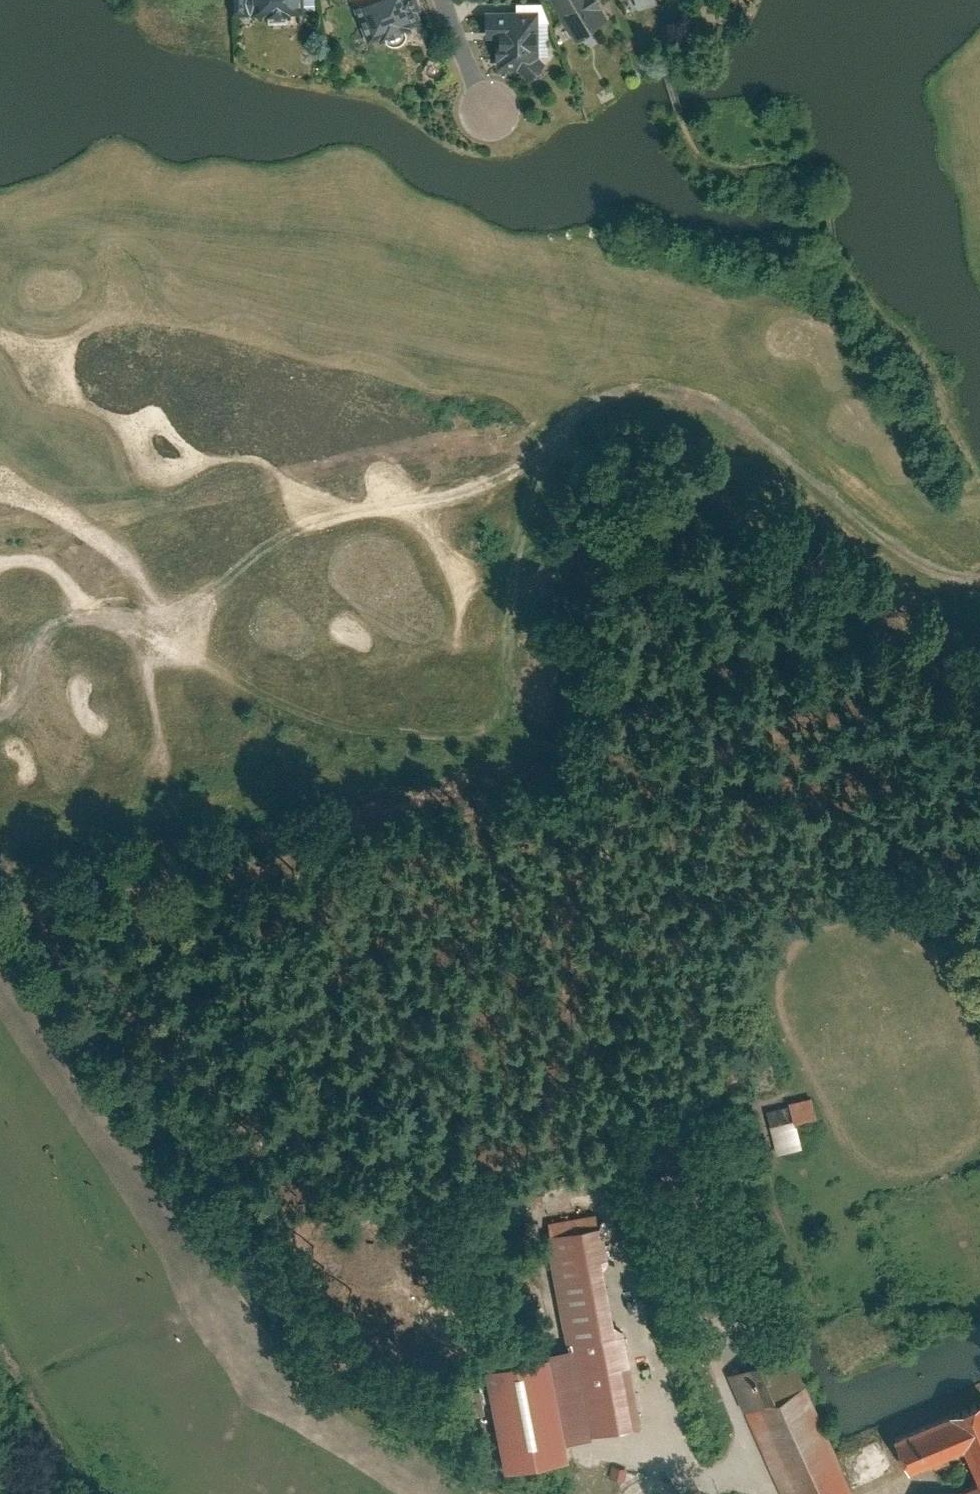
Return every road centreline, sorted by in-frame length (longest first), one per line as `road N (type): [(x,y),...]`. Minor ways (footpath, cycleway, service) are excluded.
road 1 (residential): [(491,110),(444,0)]

